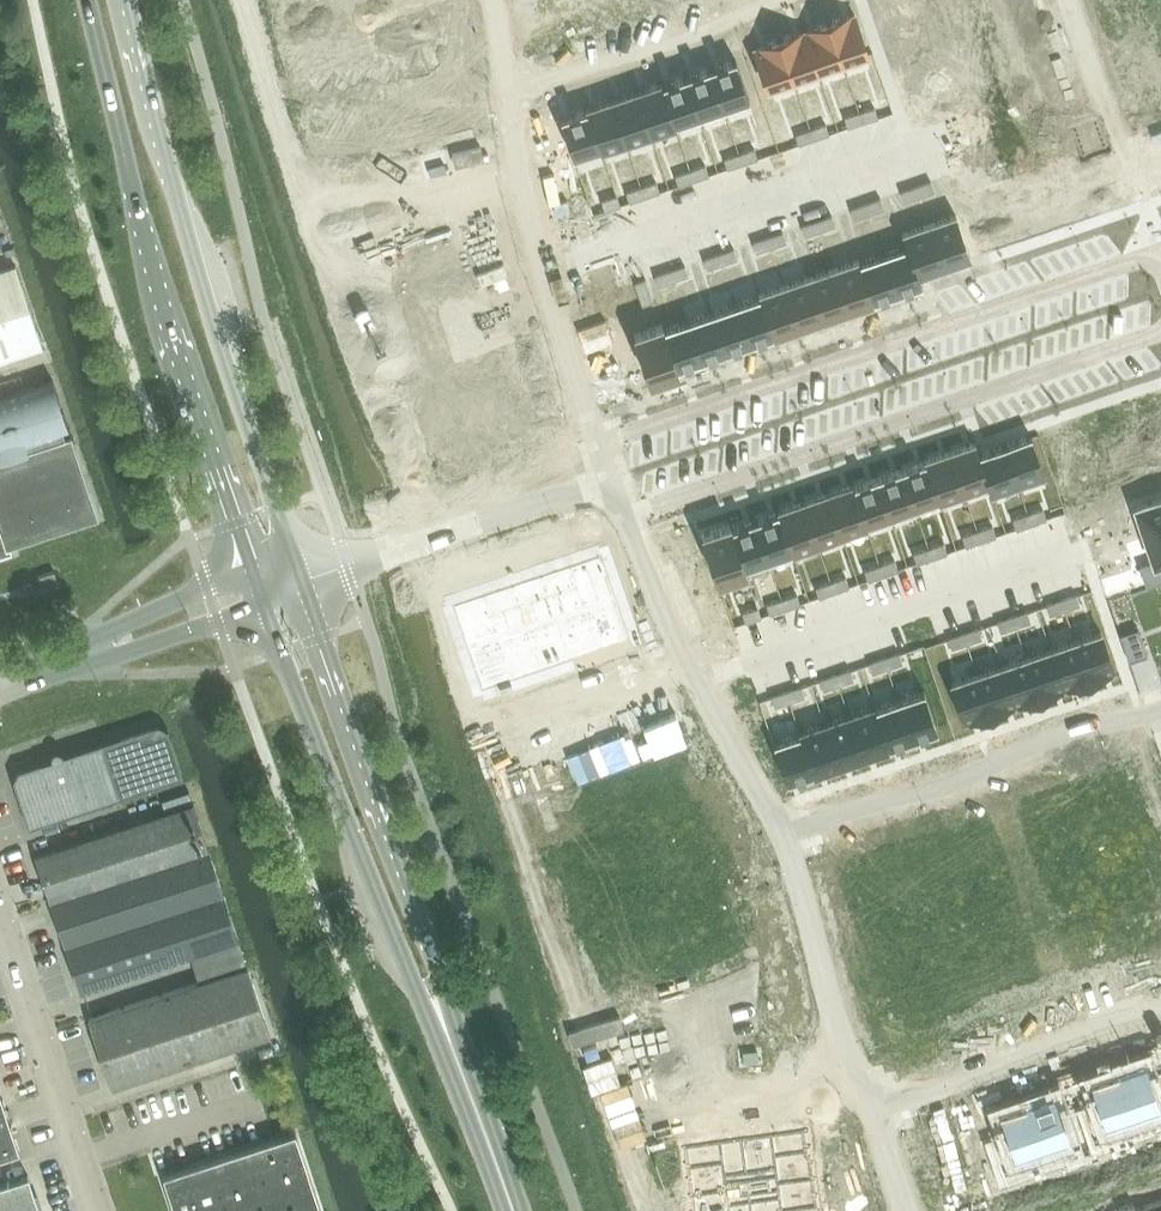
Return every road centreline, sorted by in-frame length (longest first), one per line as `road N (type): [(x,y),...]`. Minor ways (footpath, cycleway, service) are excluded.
road 1 (residential): [(1156,254),(595,444)]
road 2 (secondary): [(86,0),(165,314),(245,548)]
road 3 (residential): [(624,517),(1160,330)]
road 4 (secondary): [(286,535),(208,315),(123,0)]
road 5 (secondary): [(280,650),(393,943),(469,1092)]
road 6 (secondary): [(469,1092),(426,928),(320,636)]
road 7 (residential): [(784,838),(1160,722)]
road 8 (residential): [(595,444),(572,370),(574,334),(521,177),(512,93)]
road 9 (residential): [(624,517),(678,647),(784,838)]
road 10 (unclassified): [(99,1210),(0,912)]
road 11 (residential): [(873,1107),(978,1077),(1160,1005)]
road 12 (residential): [(512,93),(797,0)]
road 13 (residential): [(784,838),(873,1107)]
road 14 (residential): [(1156,254),(1064,0)]
road 15 (unclassified): [(224,592),(115,630),(47,667)]
road 16 (unclassified): [(47,667),(126,654),(232,621)]
road 17 (residential): [(608,479),(464,530)]
road 18 (unclassified): [(340,592),(464,530)]
road 19 (unclassified): [(464,530),(330,559)]
road 20 (secondary): [(511,1210),(469,1092)]

